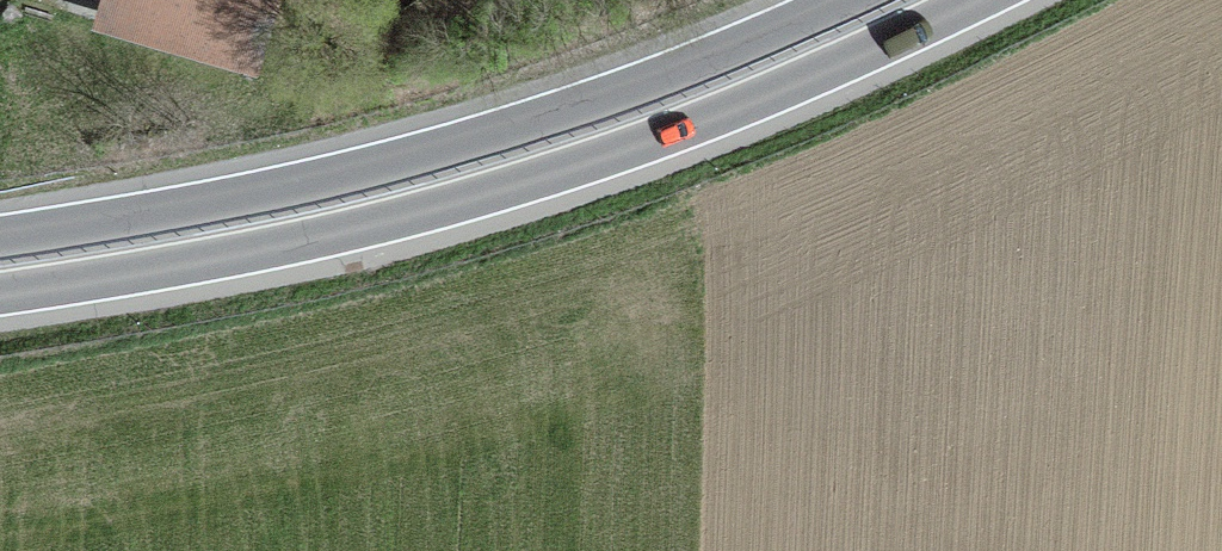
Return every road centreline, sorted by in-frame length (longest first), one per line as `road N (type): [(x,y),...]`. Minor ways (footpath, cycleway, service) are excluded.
road 1 (trunk): [(0,310),(357,244),(596,176),(827,84),(1001,0)]
road 2 (trunk): [(879,0),(693,80),(458,157),(228,215),(0,250)]

